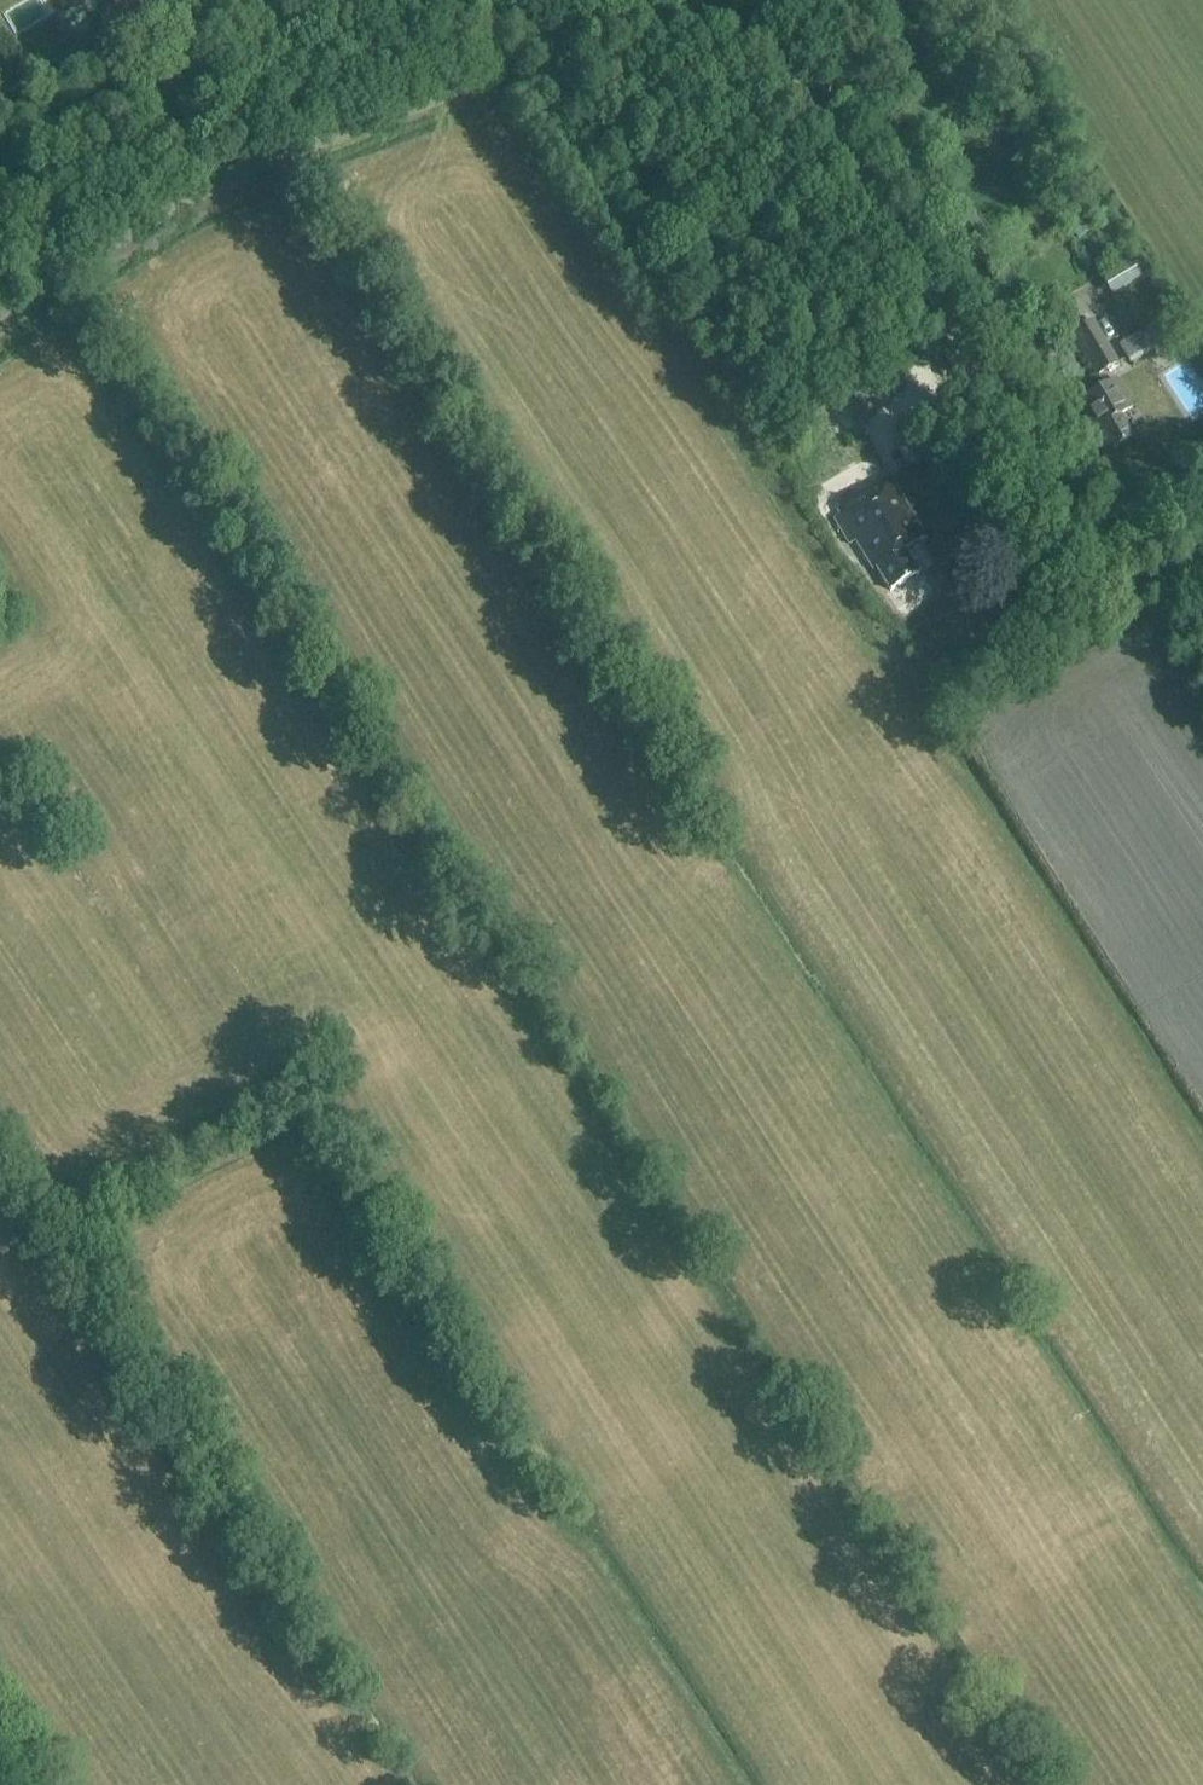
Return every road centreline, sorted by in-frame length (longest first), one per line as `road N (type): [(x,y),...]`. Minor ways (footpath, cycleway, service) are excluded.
road 1 (unclassified): [(0,324),(173,209),(249,171),(576,34),(652,14),(712,25),(790,72),(986,390)]

